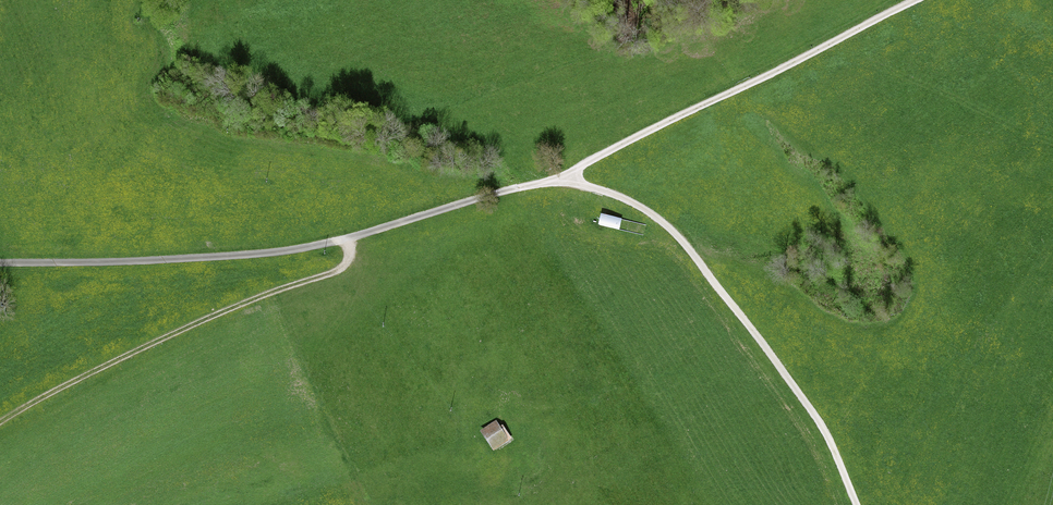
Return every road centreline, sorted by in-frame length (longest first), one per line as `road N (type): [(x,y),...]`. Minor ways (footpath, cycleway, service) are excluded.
road 1 (track): [(0,262),(287,252),(558,180)]
road 2 (track): [(558,180),(633,205),(675,236),(821,427),(857,504)]
road 3 (track): [(346,239),(348,256),(333,272),(232,309),(0,422)]
road 4 (track): [(558,180),(913,0)]

